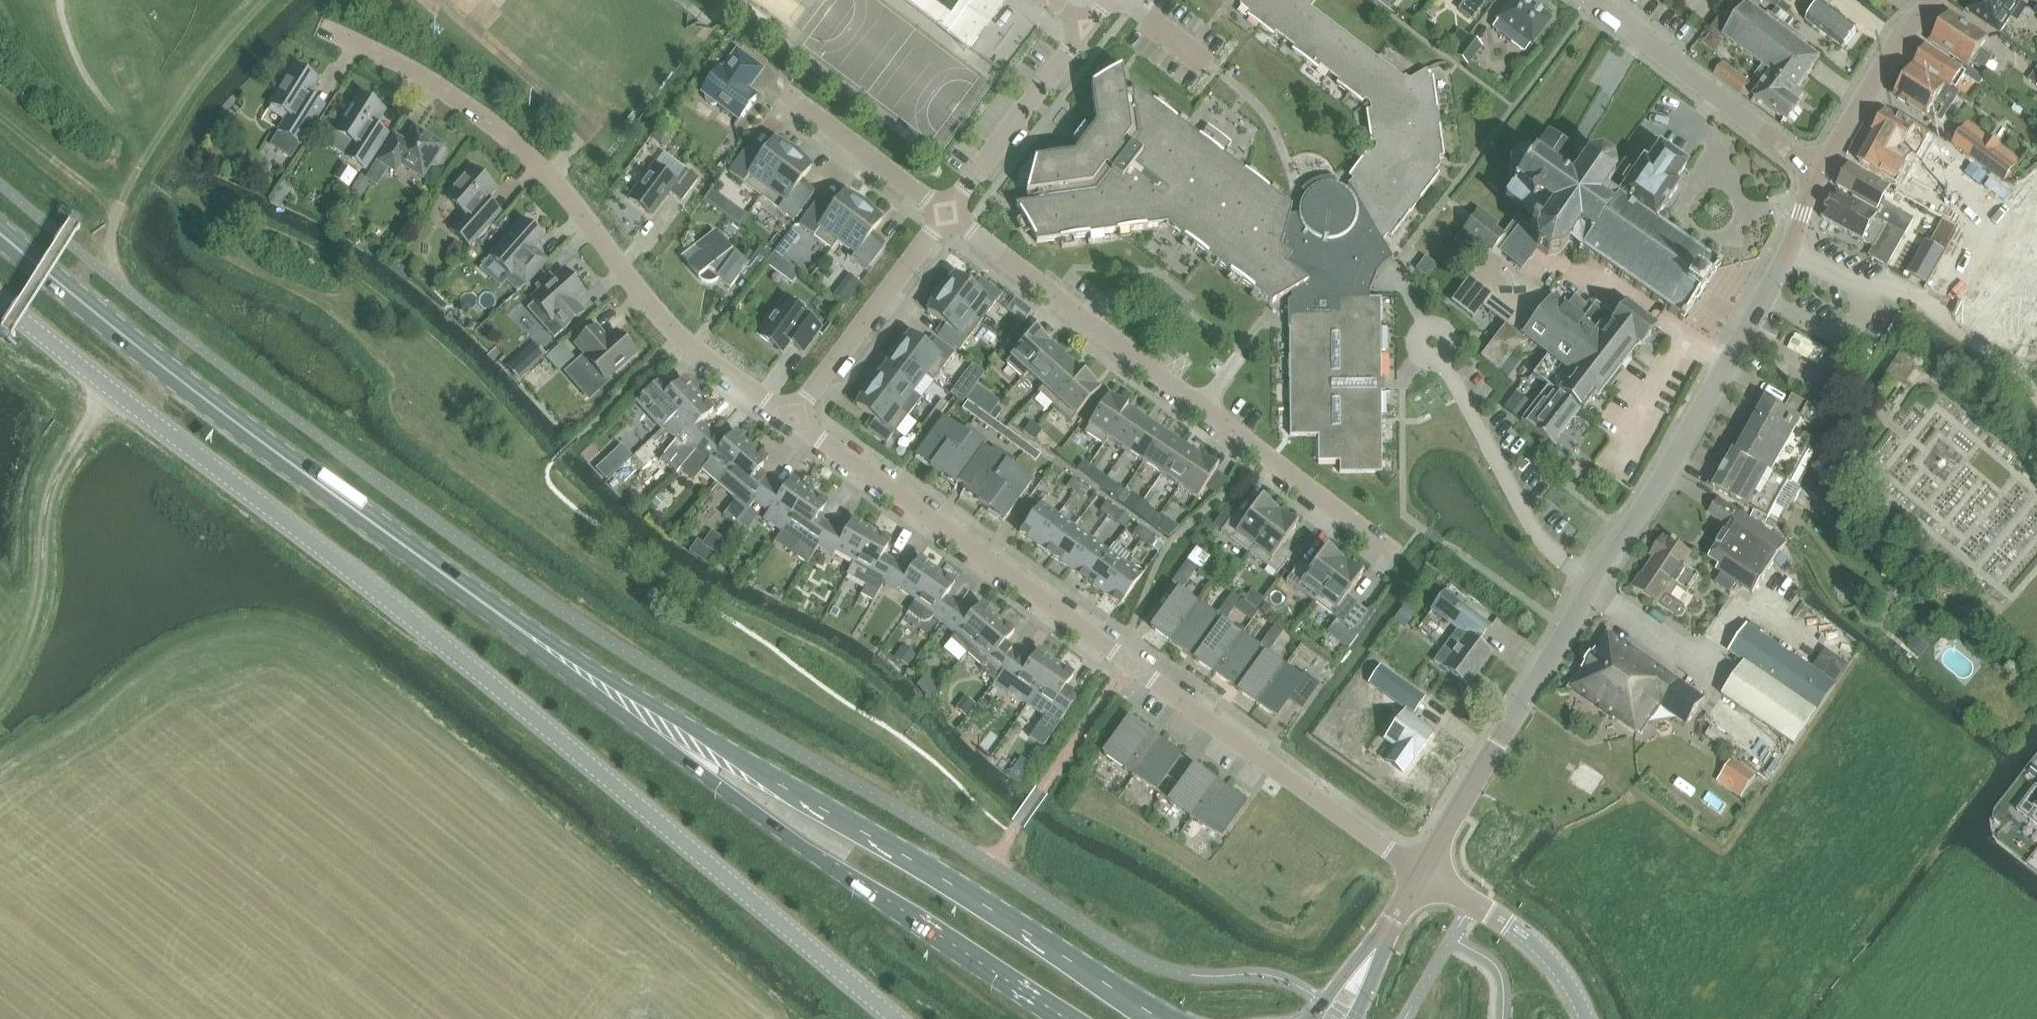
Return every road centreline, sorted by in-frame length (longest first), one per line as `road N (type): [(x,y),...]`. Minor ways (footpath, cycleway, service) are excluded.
road 1 (unclassified): [(0,299),(376,593),(897,1018)]
road 2 (residential): [(1423,870),(794,419)]
road 3 (primary): [(0,234),(333,496),(613,696)]
road 4 (primary): [(1158,1018),(776,783),(613,696)]
road 5 (residential): [(794,419),(677,335),(554,182),(474,107),(333,32)]
road 6 (residential): [(949,214),(1398,553)]
road 7 (primary): [(613,696),(708,779),(1067,1018)]
road 8 (tertiary): [(1592,579),(1690,433),(1792,247),(1822,173)]
road 9 (tertiary): [(1423,870),(1592,579)]
road 10 (track): [(0,698),(25,659),(37,620),(46,492),(90,415)]
road 11 (residential): [(1822,173),(1596,0)]
road 12 (residential): [(949,214),(1112,0)]
road 13 (residential): [(1592,579),(1551,551),(1444,360)]
road 14 (residential): [(794,419),(949,214)]
road 15 (unclassified): [(1423,870),(1535,945),(1588,1018)]
road 16 (tertiary): [(1822,173),(1900,37),(1935,0)]
road 17 (residential): [(787,95),(949,214)]

